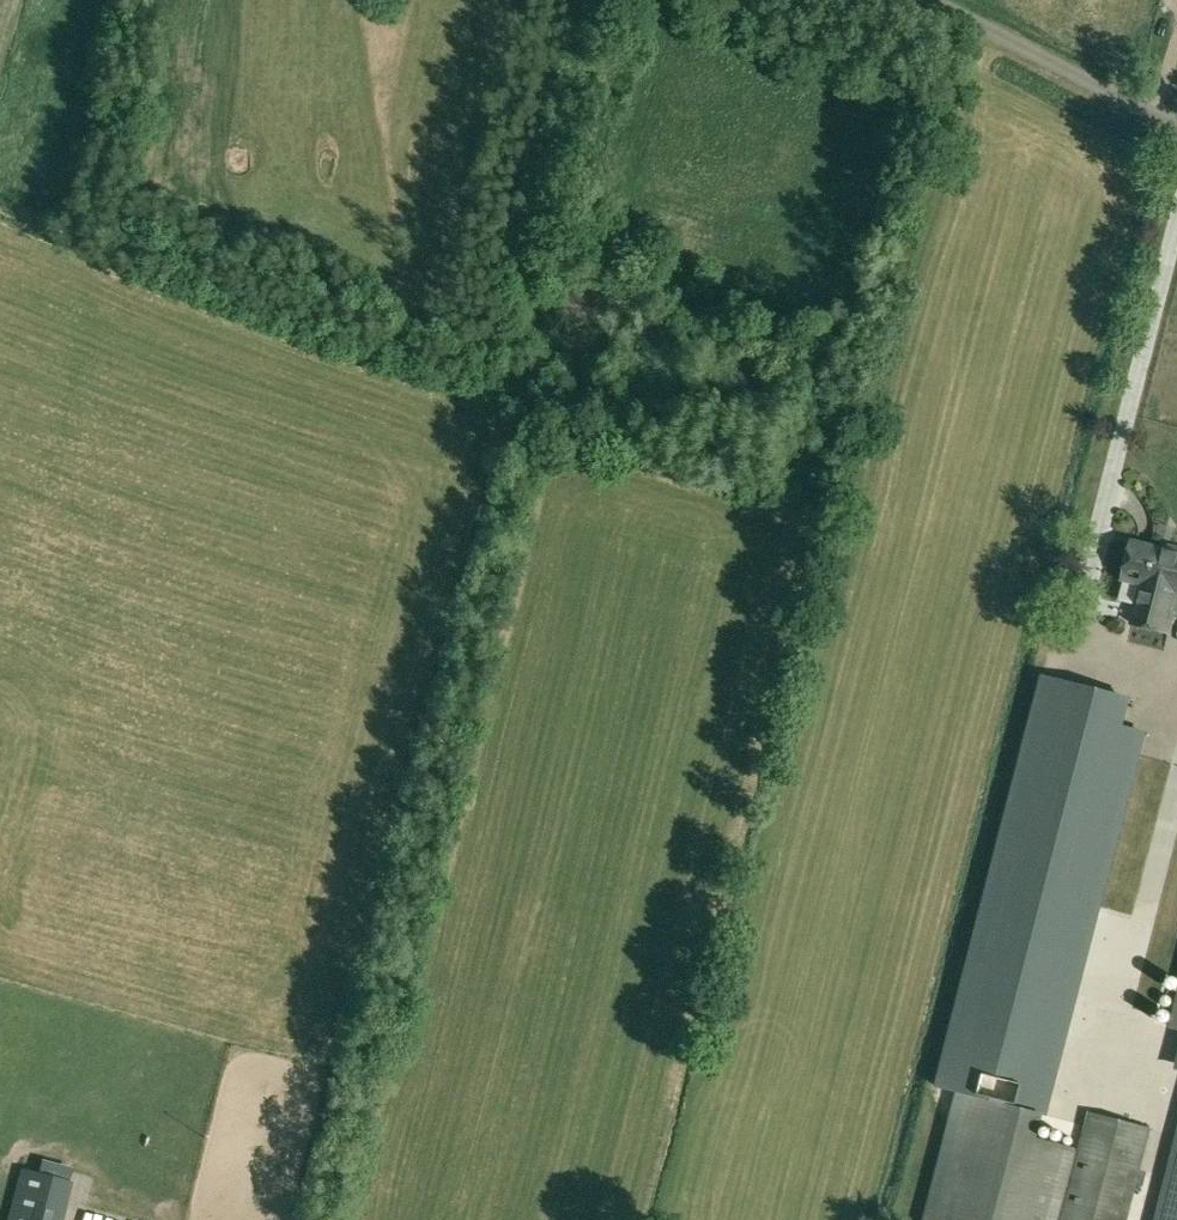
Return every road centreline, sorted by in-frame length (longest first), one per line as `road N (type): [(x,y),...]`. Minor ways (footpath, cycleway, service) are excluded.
road 1 (unclassified): [(1176,126),(933,0)]

